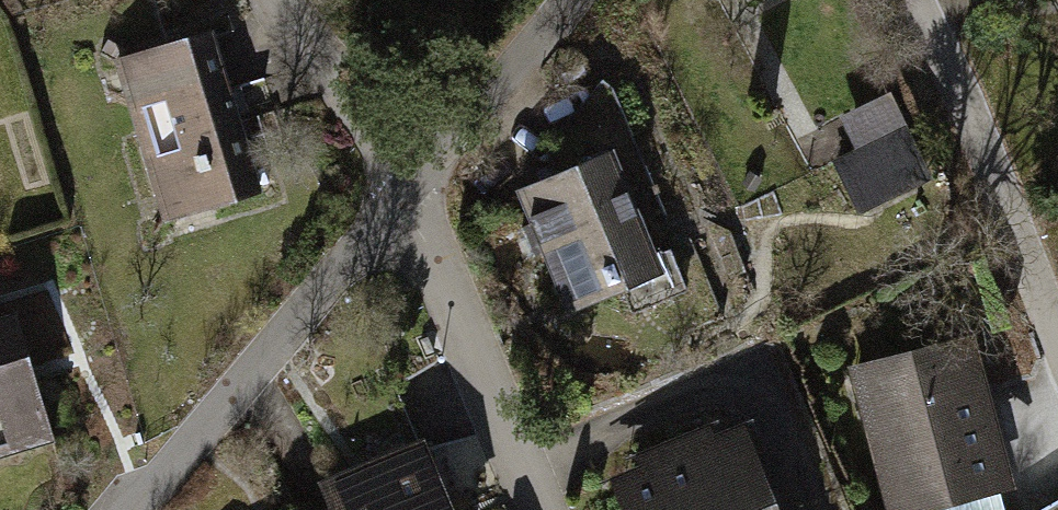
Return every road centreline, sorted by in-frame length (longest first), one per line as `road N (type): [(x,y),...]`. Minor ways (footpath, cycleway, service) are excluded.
road 1 (residential): [(406,195),(133,509)]
road 2 (residential): [(406,195),(545,509)]
road 3 (residential): [(571,0),(406,195)]
road 4 (residential): [(266,0),(406,195)]

